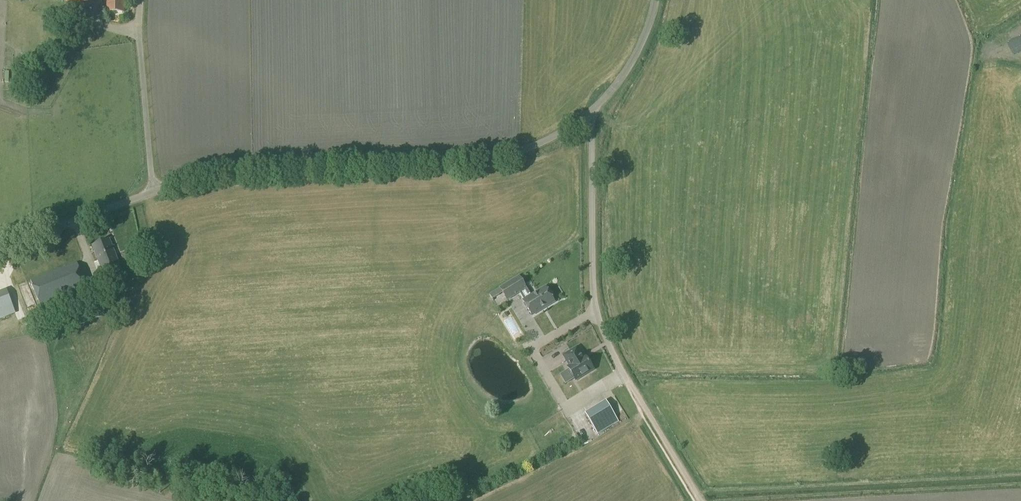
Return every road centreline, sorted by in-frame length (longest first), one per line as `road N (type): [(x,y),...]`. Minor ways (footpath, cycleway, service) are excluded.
road 1 (unclassified): [(0,249),(200,180),(502,158),(591,114)]
road 2 (unclassified): [(625,377),(596,309),(591,114)]
road 3 (track): [(702,500),(625,377)]
road 4 (unclassified): [(591,114),(631,64),(655,0)]

